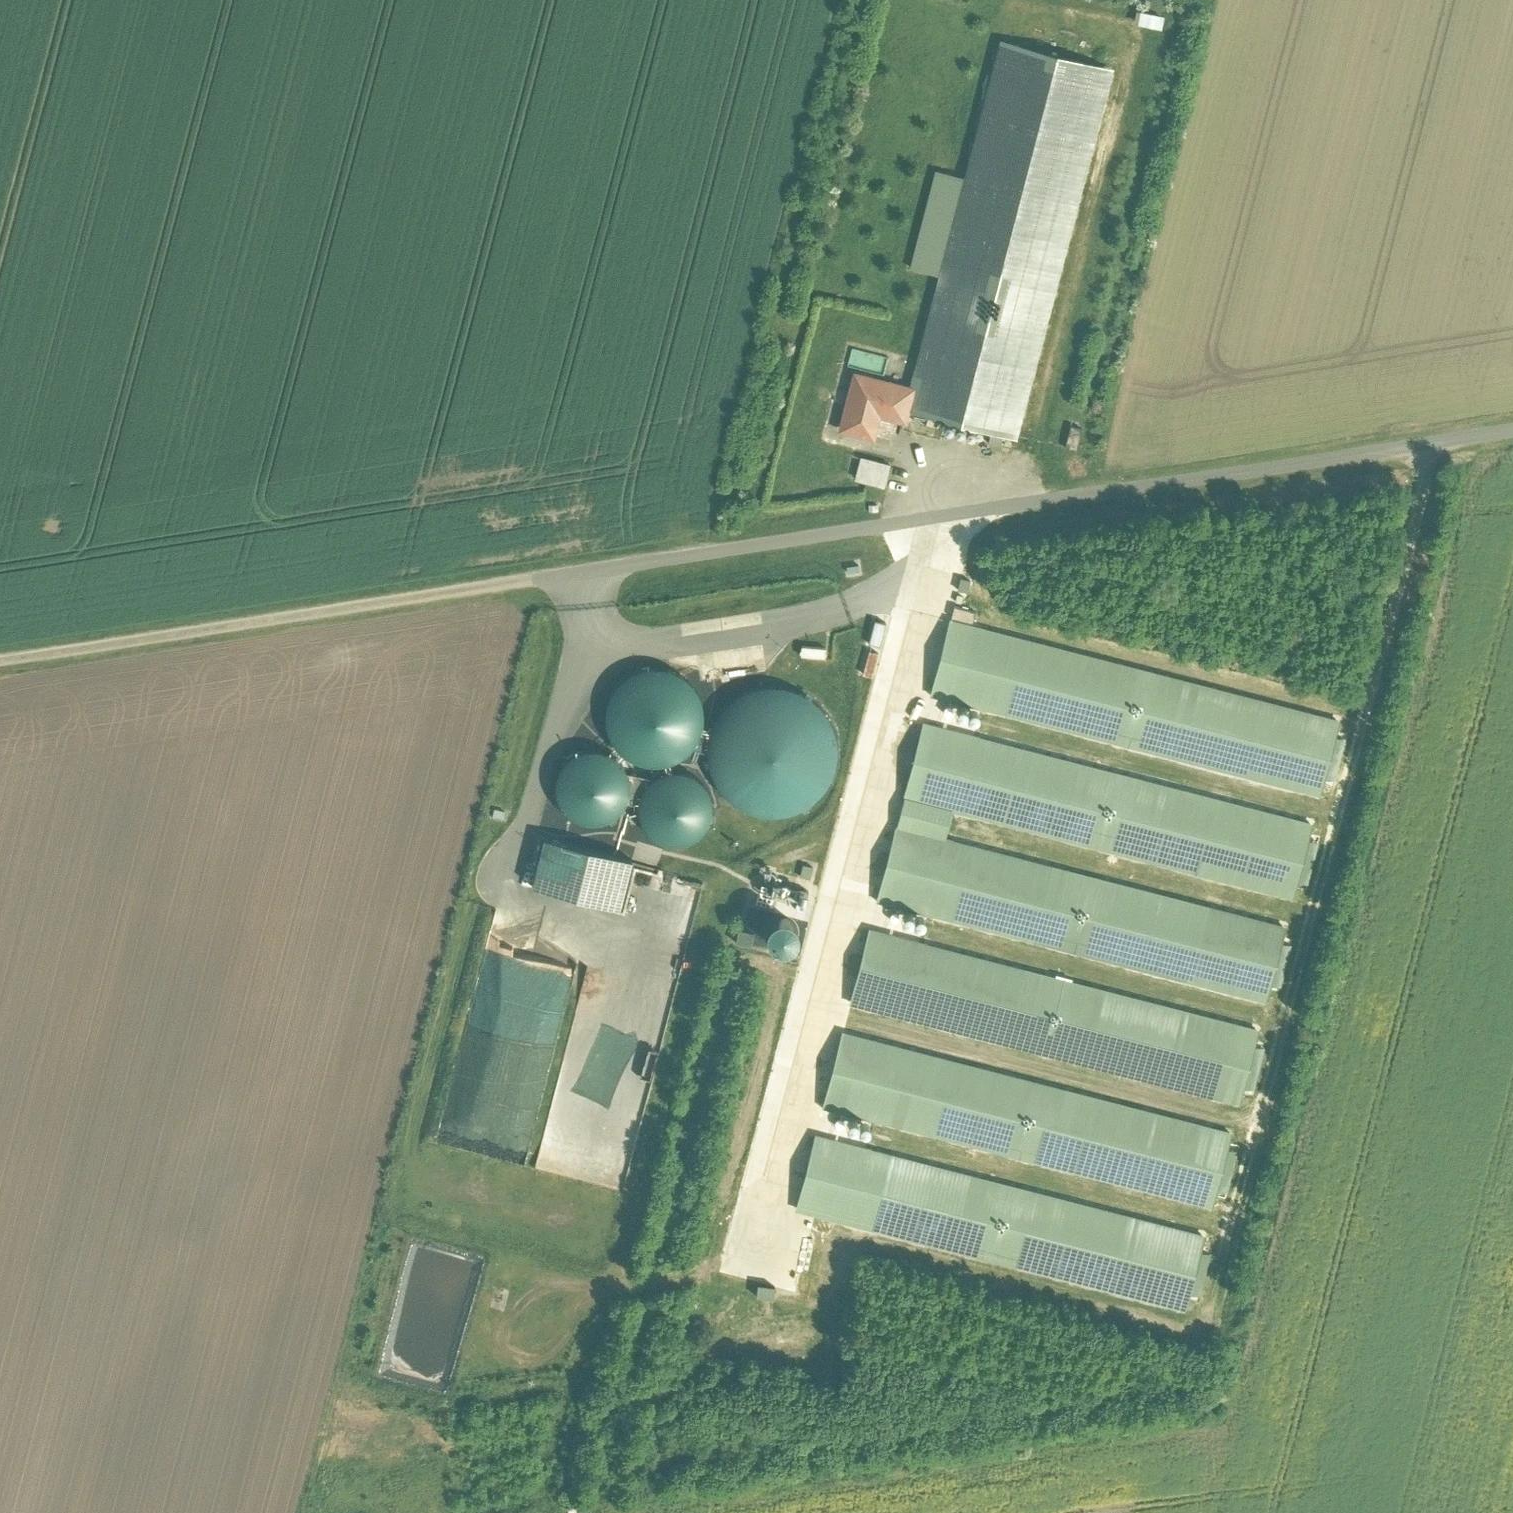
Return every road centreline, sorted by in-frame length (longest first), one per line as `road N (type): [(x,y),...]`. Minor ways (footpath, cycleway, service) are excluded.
road 1 (residential): [(1512,425),(0,660)]

